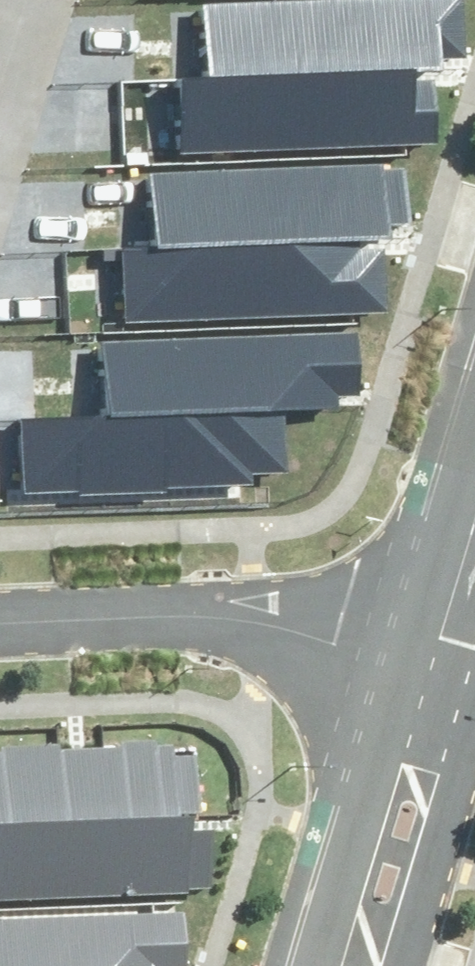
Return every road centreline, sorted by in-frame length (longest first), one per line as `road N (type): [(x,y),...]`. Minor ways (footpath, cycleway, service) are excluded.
road 1 (residential): [(449,677),(216,615),(0,622)]
road 2 (residential): [(449,677),(361,965)]

